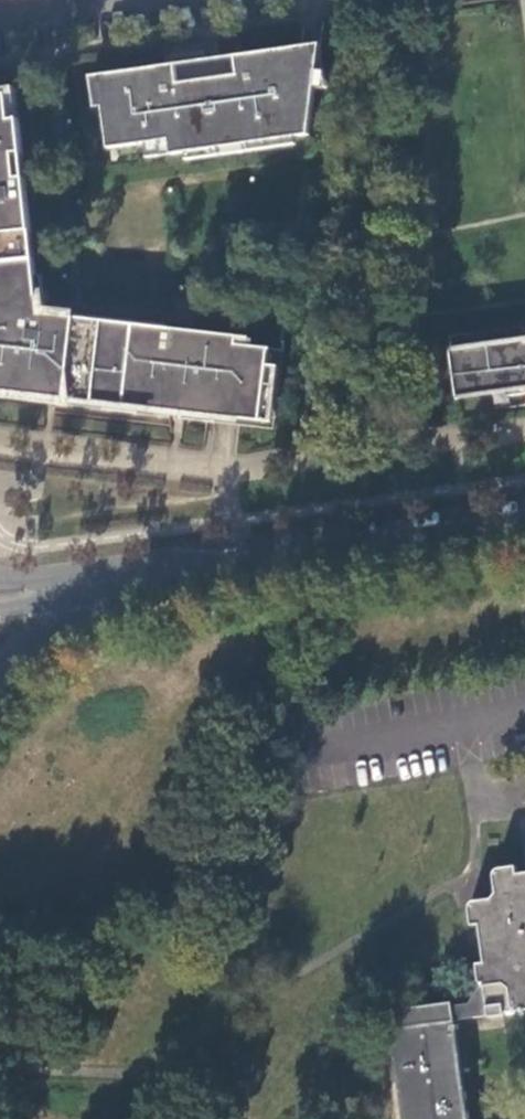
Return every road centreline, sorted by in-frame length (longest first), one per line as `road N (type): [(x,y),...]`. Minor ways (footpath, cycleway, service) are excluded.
road 1 (tertiary): [(0,595),(524,522)]

